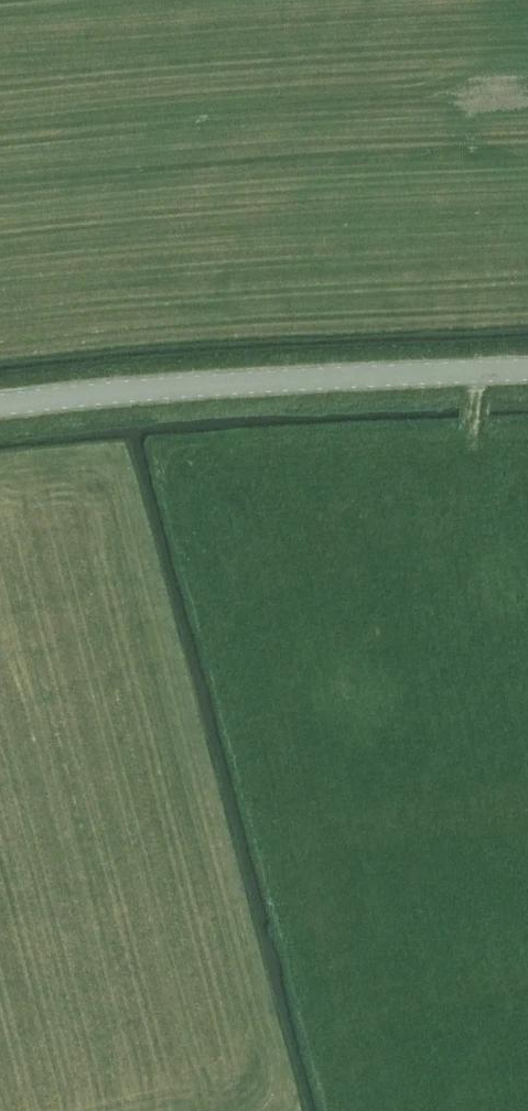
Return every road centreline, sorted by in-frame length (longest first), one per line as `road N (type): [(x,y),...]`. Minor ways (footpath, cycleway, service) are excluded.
road 1 (tertiary): [(0,405),(129,388),(527,371)]

